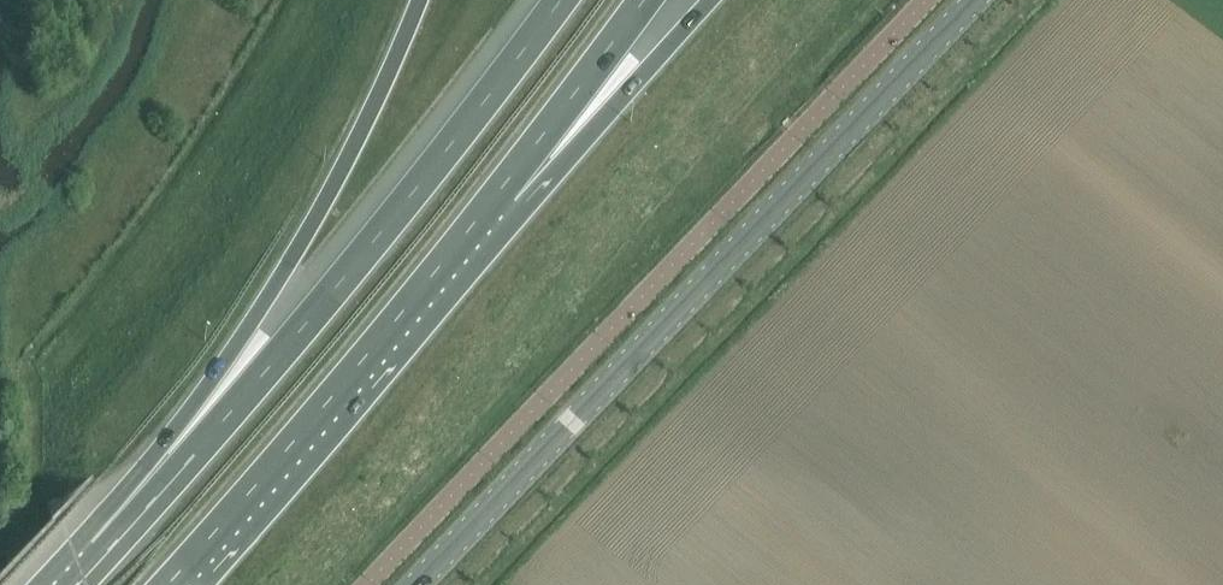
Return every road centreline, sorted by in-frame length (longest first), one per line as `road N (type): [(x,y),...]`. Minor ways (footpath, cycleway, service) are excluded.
road 1 (unclassified): [(428,584),(978,0)]
road 2 (motorway): [(561,0),(339,285),(108,550)]
road 3 (motorway): [(419,0),(302,240),(108,550)]
road 4 (motorway): [(167,584),(502,188)]
road 5 (motorway): [(502,188),(648,70),(712,0)]
road 6 (motorway): [(502,188),(644,0)]

